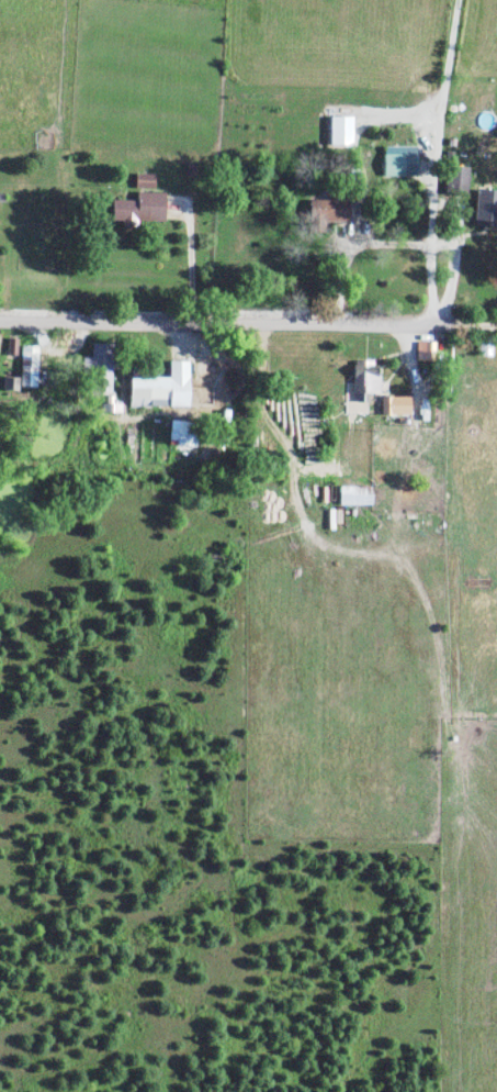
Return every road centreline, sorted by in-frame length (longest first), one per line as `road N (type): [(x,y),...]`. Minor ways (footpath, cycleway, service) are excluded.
road 1 (residential): [(0,329),(496,334)]

